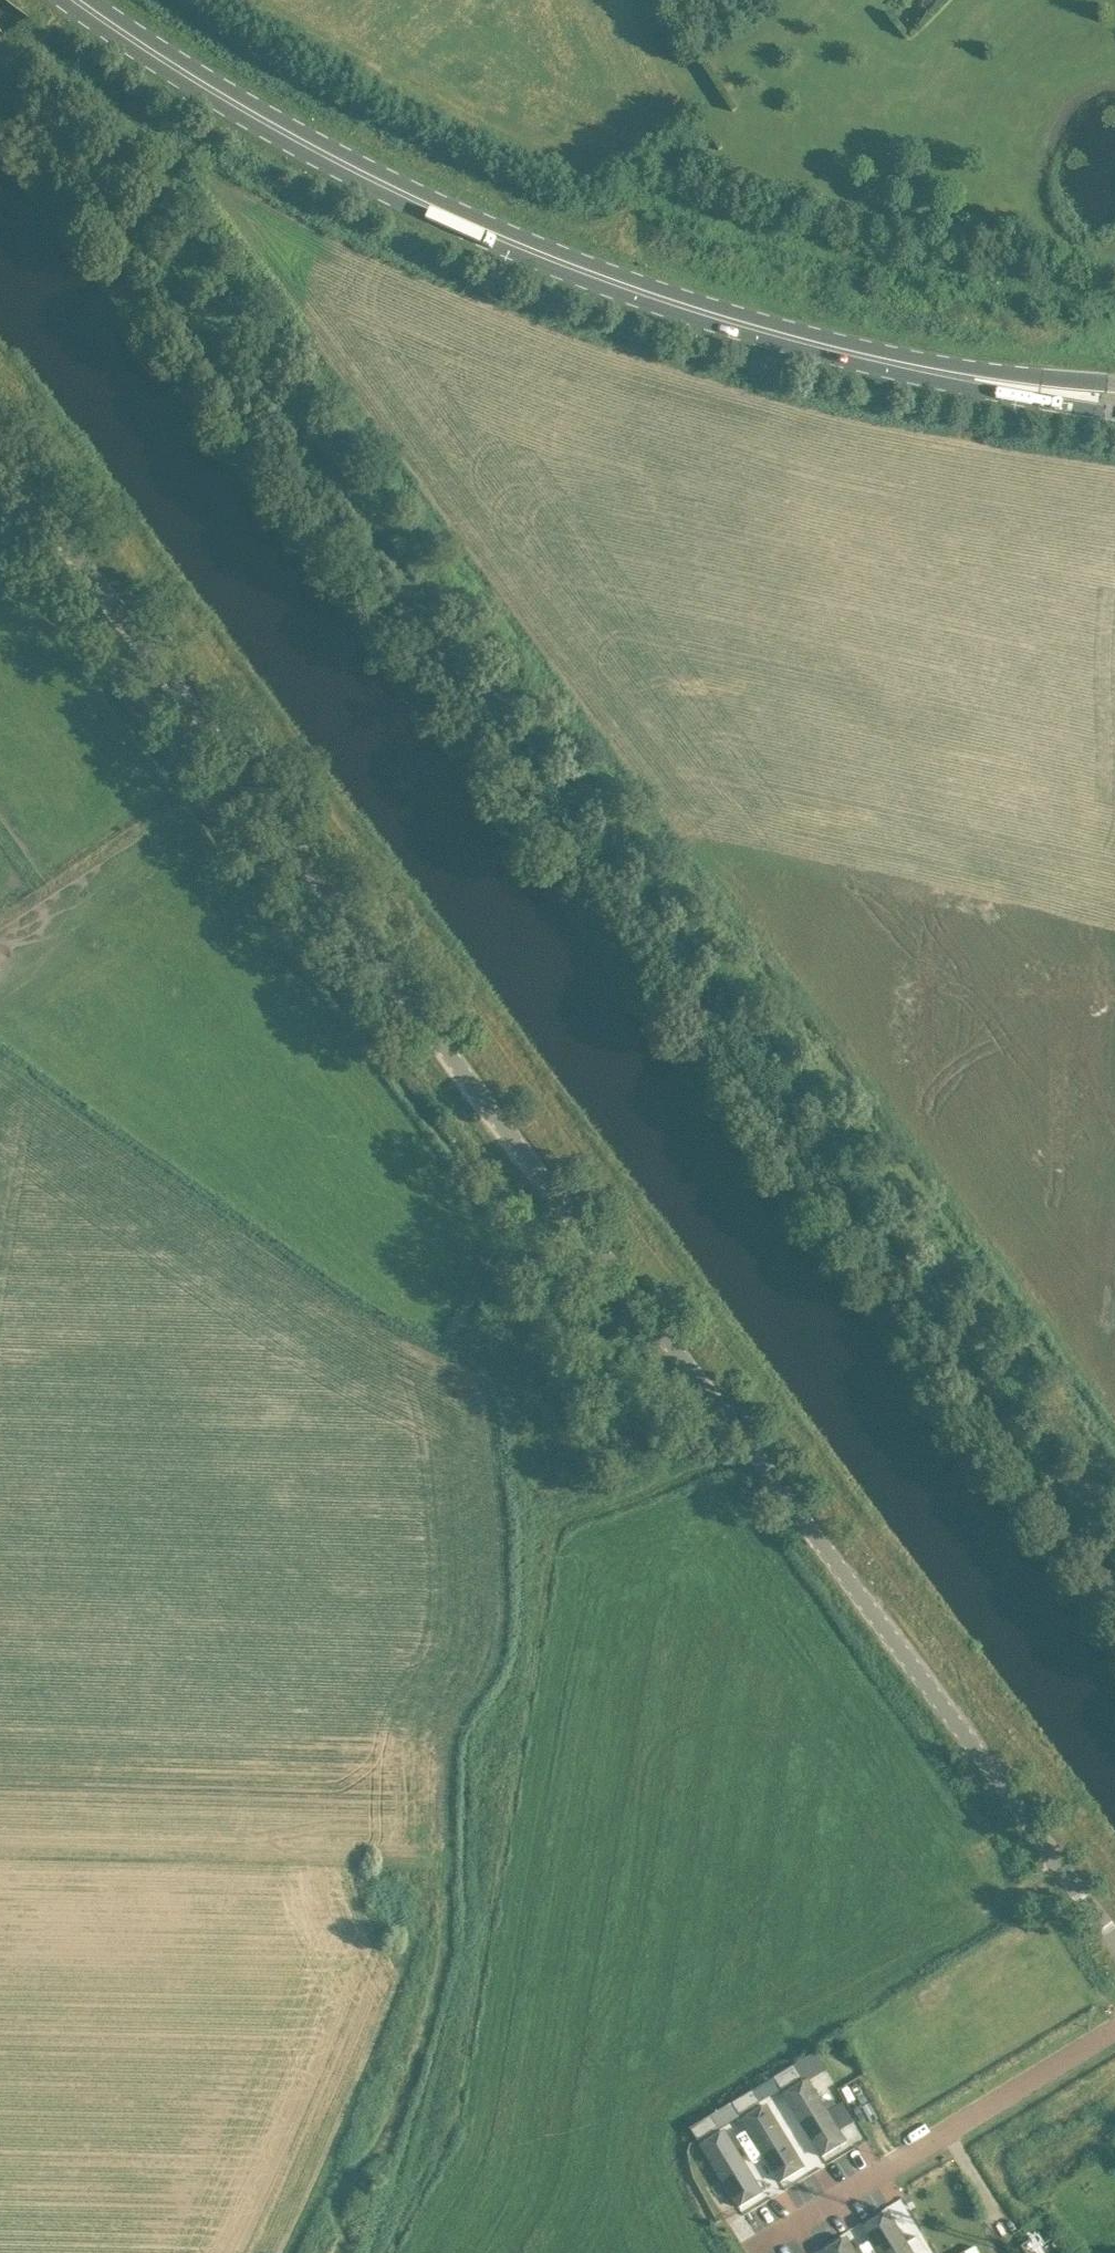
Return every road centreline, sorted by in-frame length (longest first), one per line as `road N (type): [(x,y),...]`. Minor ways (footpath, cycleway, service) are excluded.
road 1 (unclassified): [(1114,1938),(0,432)]
road 2 (primary): [(1052,391),(904,366),(765,330),(501,238),(243,109),(76,0)]
road 3 (residential): [(1114,2026),(753,2250)]

